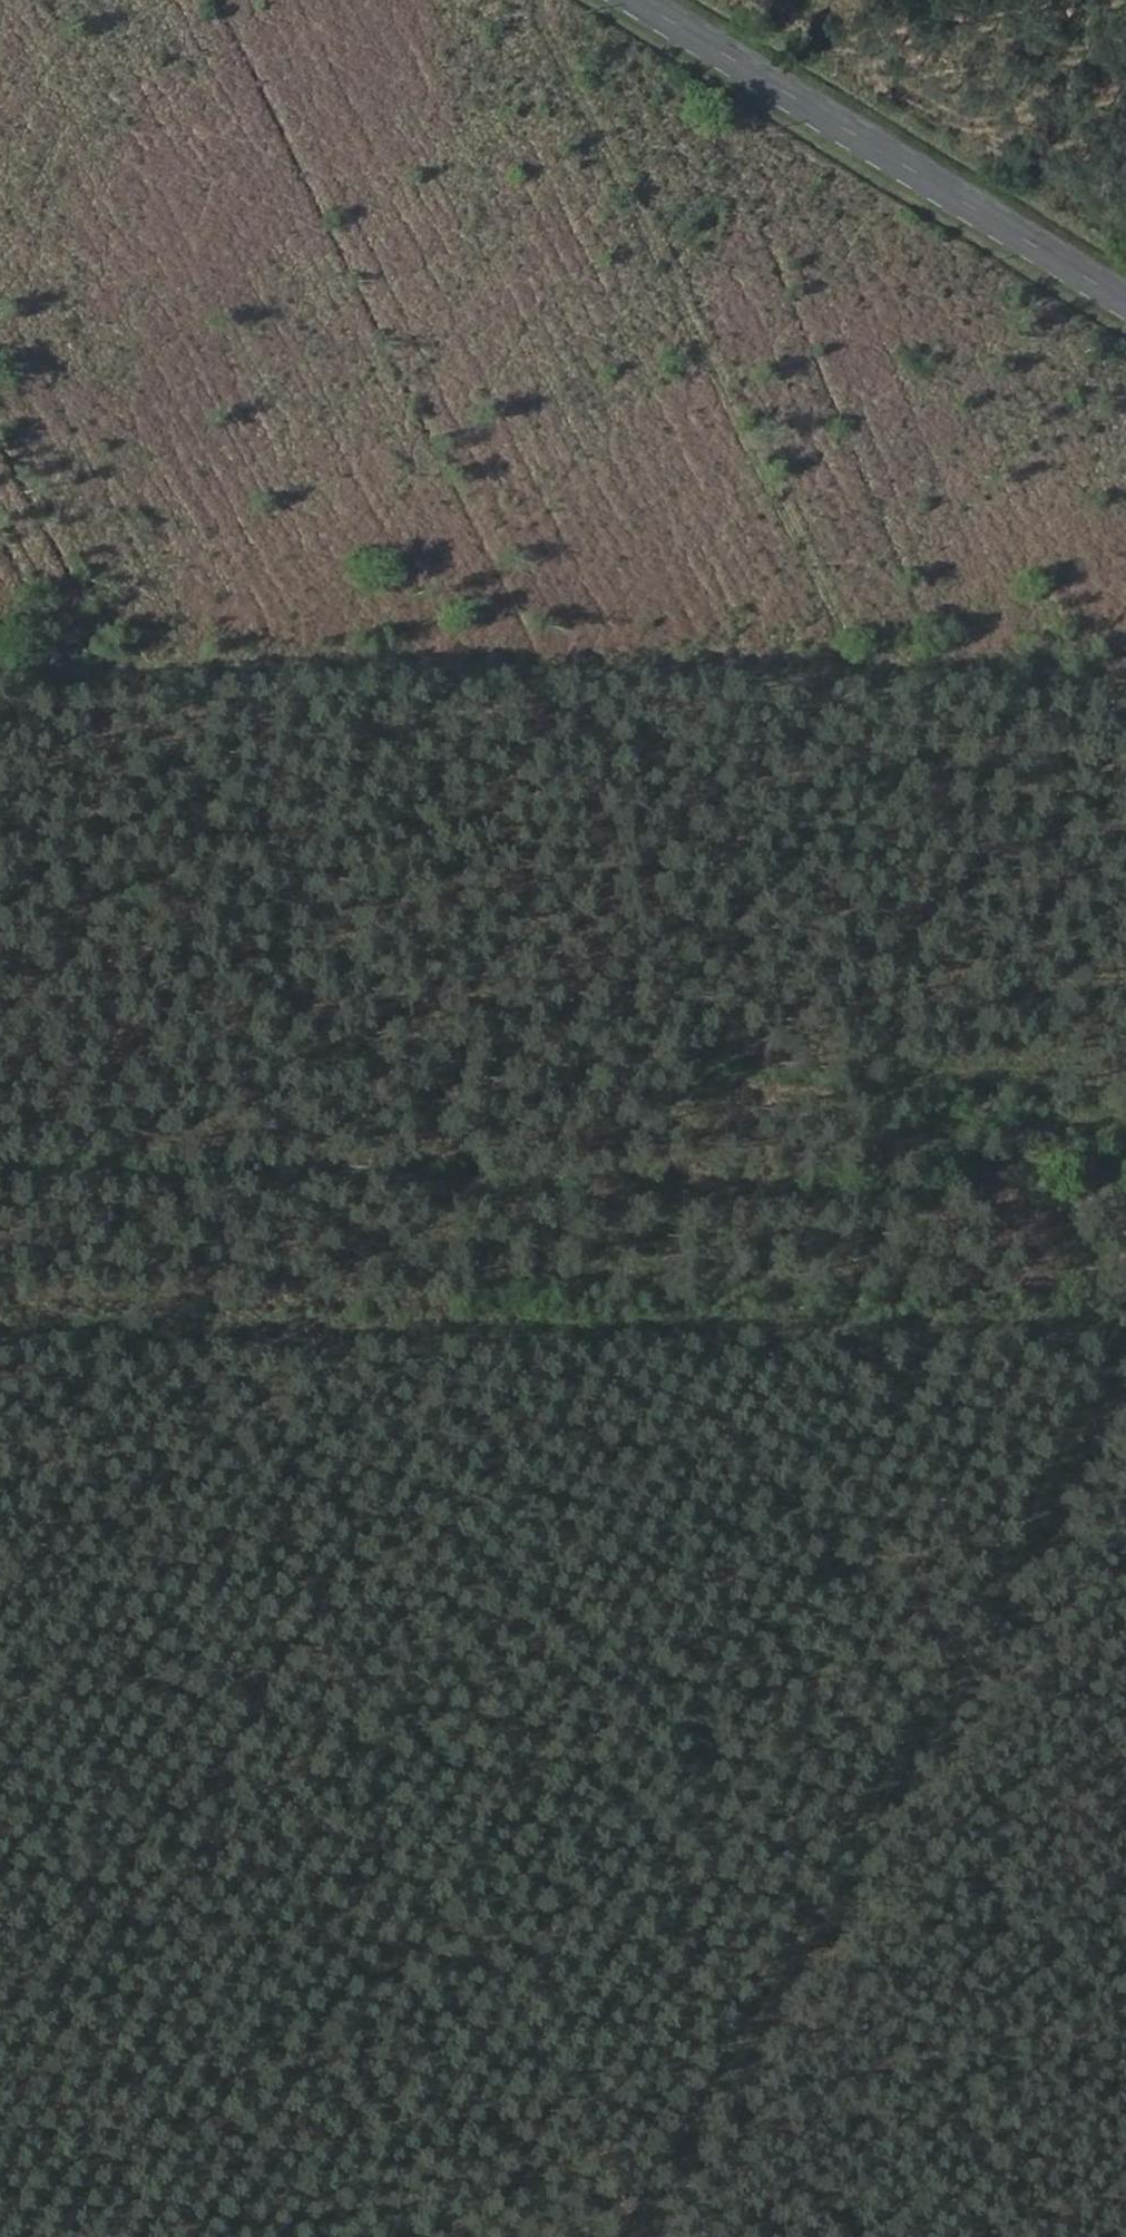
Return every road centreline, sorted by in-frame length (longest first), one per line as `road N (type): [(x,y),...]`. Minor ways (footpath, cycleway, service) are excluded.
road 1 (secondary): [(637,0),(1125,300)]

